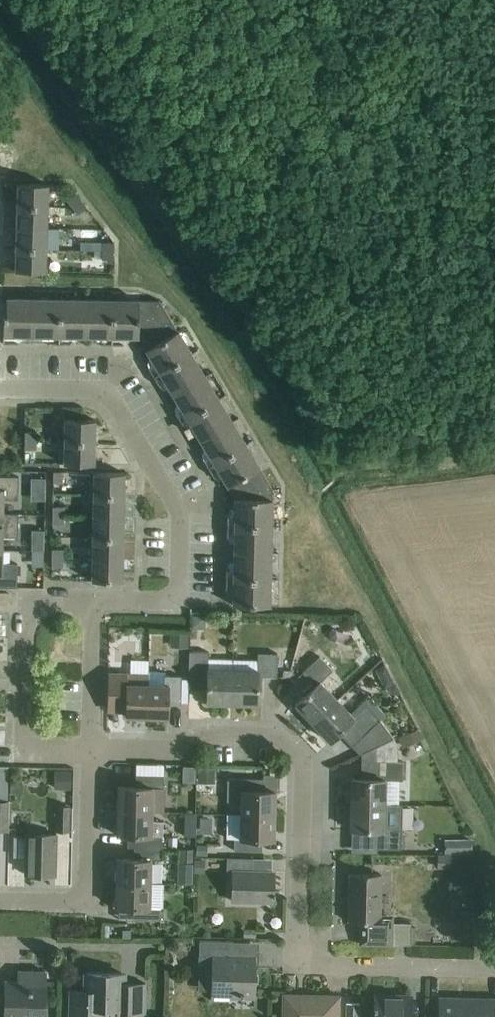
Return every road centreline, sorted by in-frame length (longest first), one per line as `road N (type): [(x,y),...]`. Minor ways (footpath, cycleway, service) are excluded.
road 1 (residential): [(494,967),(331,966),(304,953),(306,767),(275,730),(208,728),(183,749),(91,746)]
road 2 (residential): [(96,596),(179,596),(178,501),(107,389),(0,386)]
road 3 (residential): [(96,596),(39,603),(27,631),(29,741),(91,746)]
road 4 (residential): [(91,746),(81,895),(70,902),(0,901)]
road 5 (residential): [(91,746),(96,596)]

